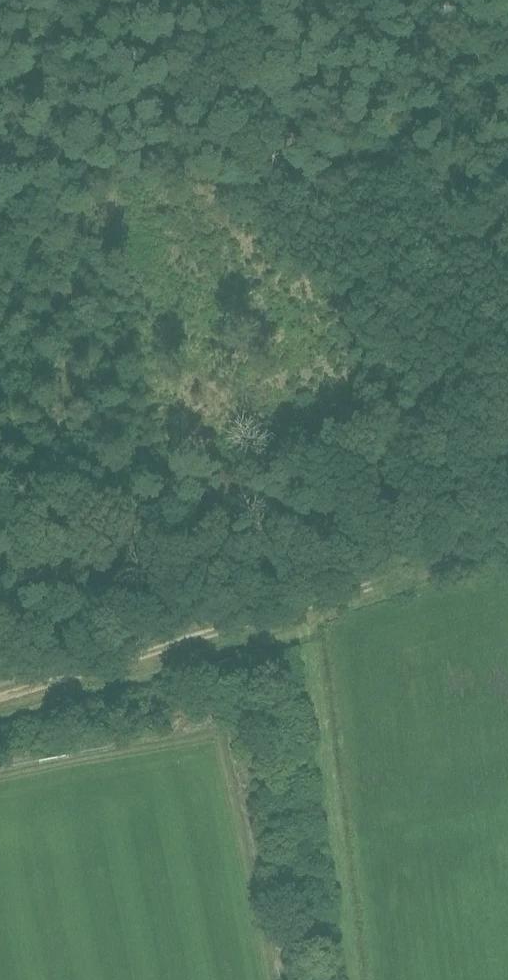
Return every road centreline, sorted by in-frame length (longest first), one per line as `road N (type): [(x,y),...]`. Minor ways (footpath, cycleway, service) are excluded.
road 1 (track): [(507,548),(0,699)]

